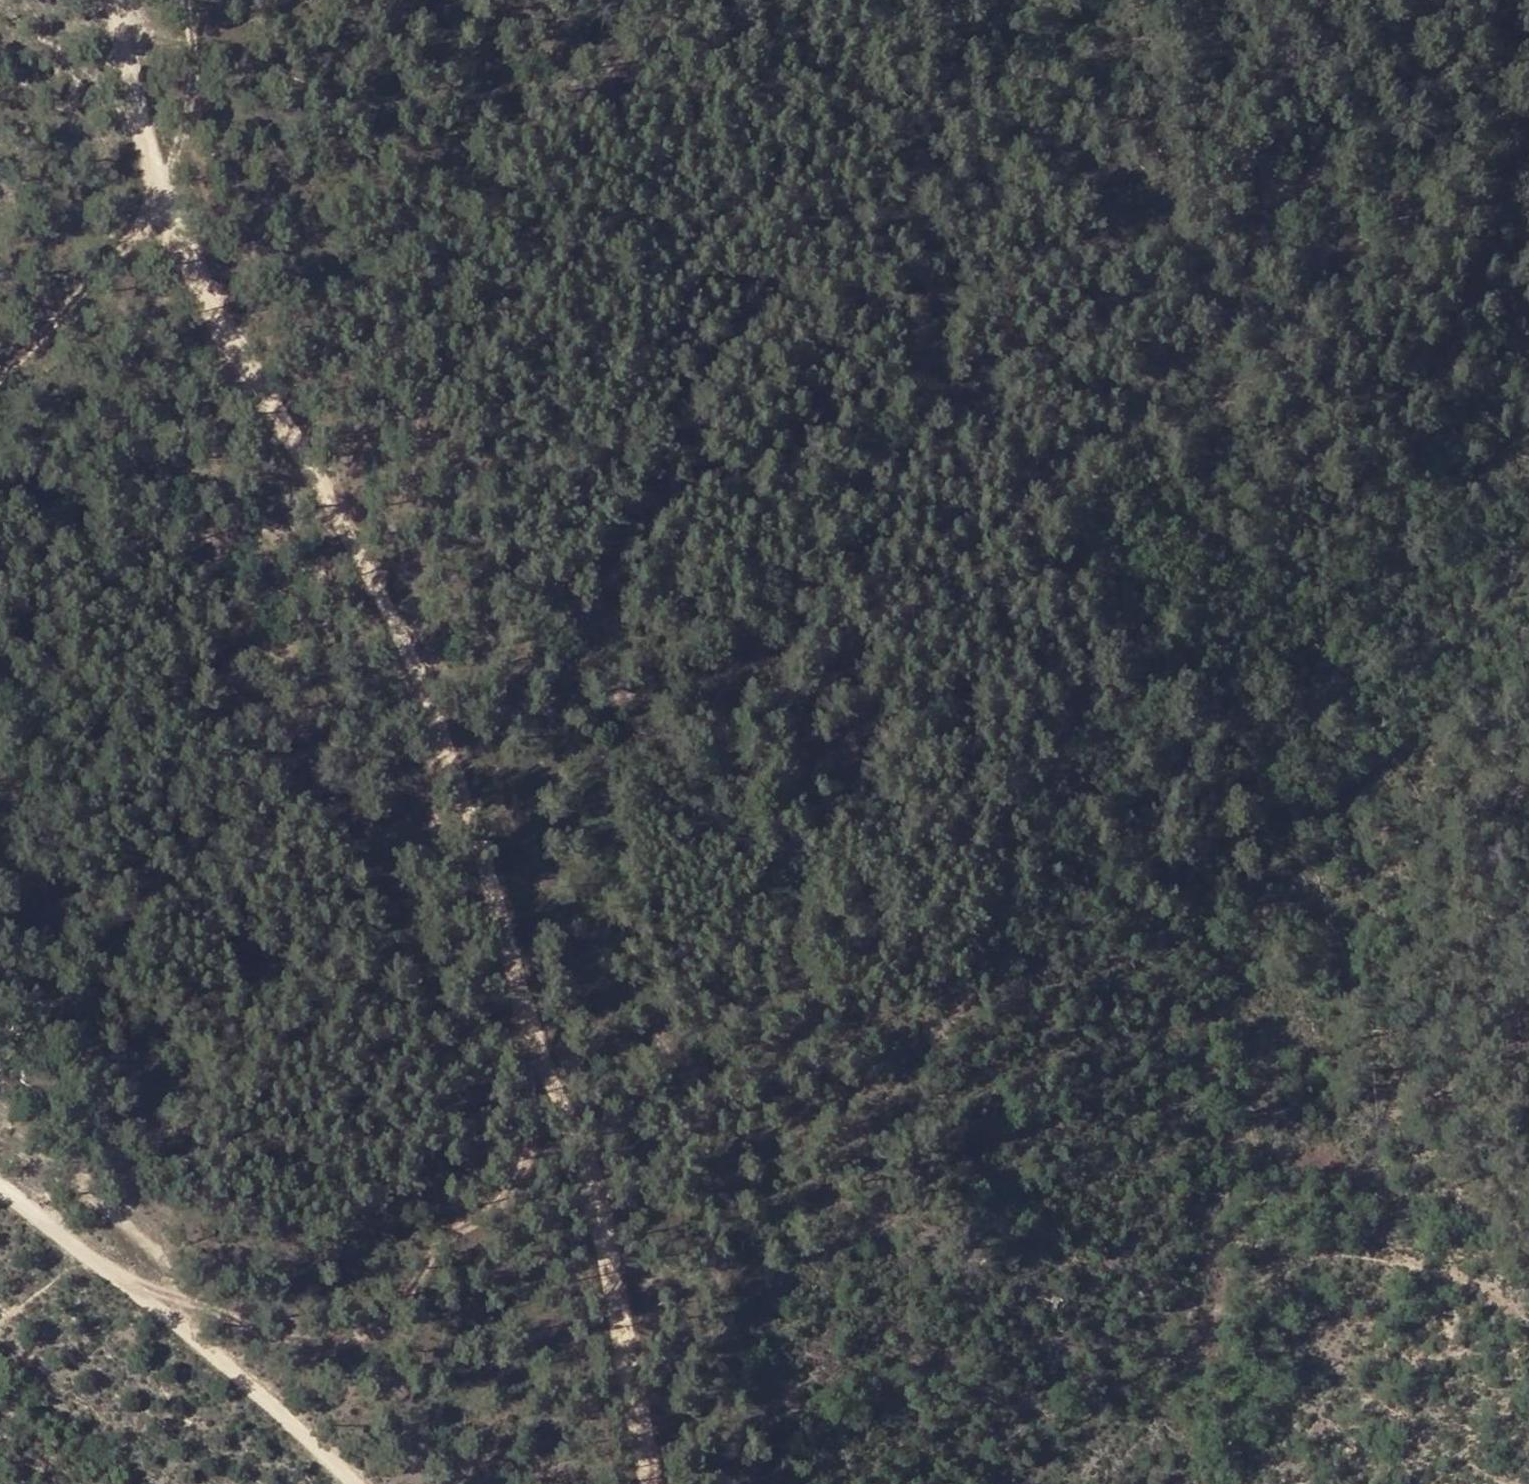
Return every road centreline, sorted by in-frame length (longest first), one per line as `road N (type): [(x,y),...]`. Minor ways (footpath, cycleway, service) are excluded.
road 1 (track): [(651,1483),(553,1061),(444,718),(371,562),(207,312),(164,198),(112,0)]
road 2 (unclassified): [(0,1186),(195,1339),(352,1483)]

